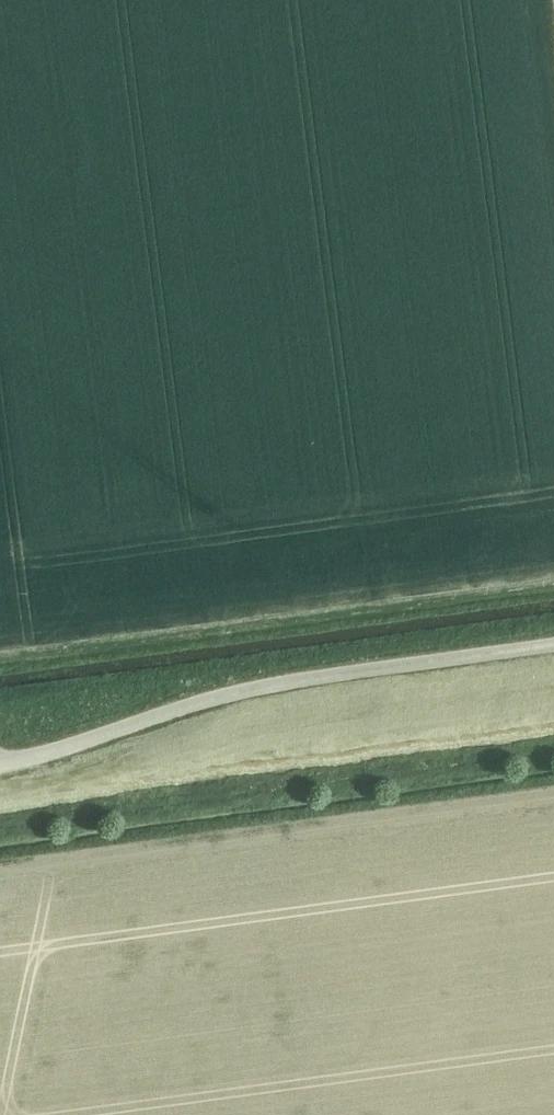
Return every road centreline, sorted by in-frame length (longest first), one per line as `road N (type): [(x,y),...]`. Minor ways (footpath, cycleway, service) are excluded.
road 1 (unclassified): [(0,755),(229,689),(553,640)]

